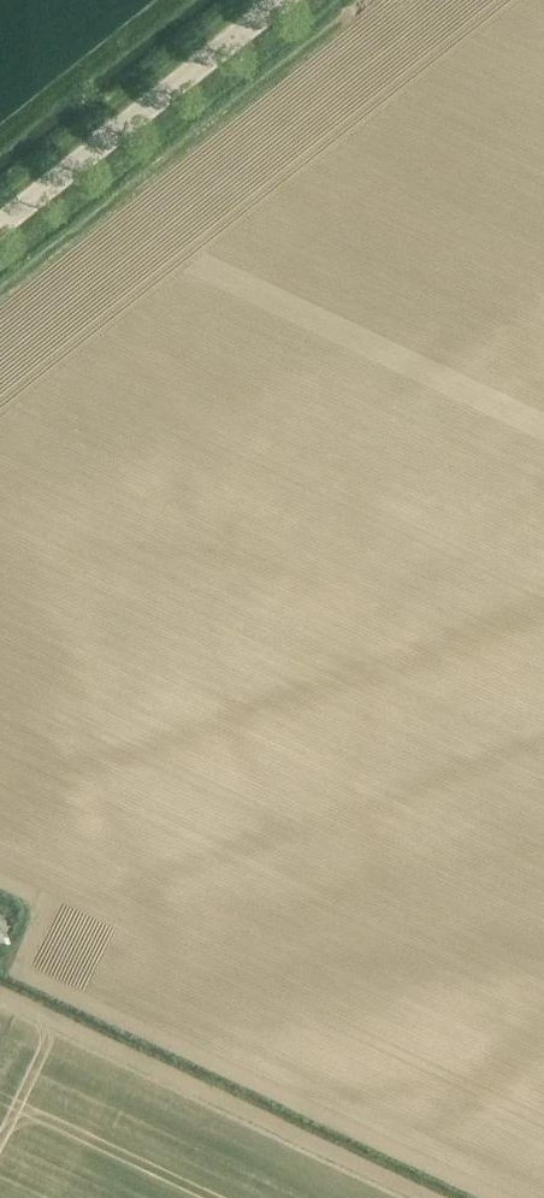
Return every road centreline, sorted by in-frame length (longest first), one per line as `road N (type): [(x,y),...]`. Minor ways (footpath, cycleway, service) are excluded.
road 1 (unclassified): [(0,246),(308,0)]

